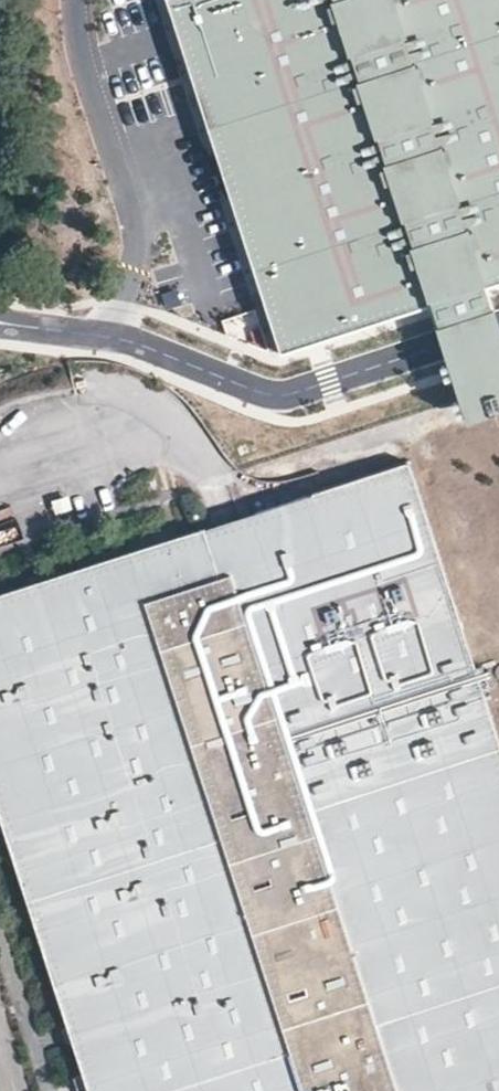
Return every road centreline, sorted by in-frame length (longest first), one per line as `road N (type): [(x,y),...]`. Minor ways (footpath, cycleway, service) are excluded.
road 1 (residential): [(498,332),(278,397),(125,341),(32,326)]

